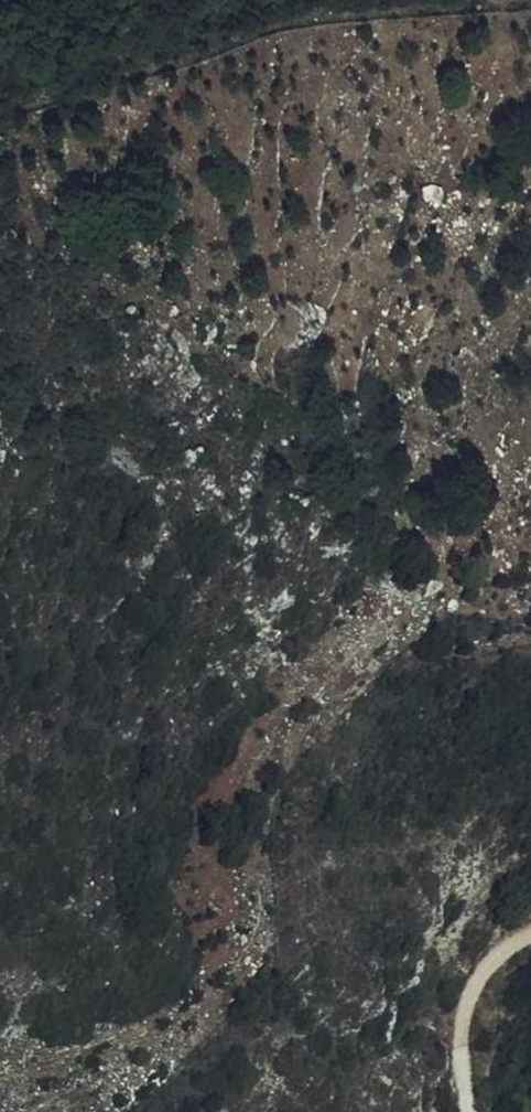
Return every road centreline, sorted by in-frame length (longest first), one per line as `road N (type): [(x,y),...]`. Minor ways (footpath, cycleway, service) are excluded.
road 1 (track): [(530,932),(483,974),(469,1003),(466,1111)]

